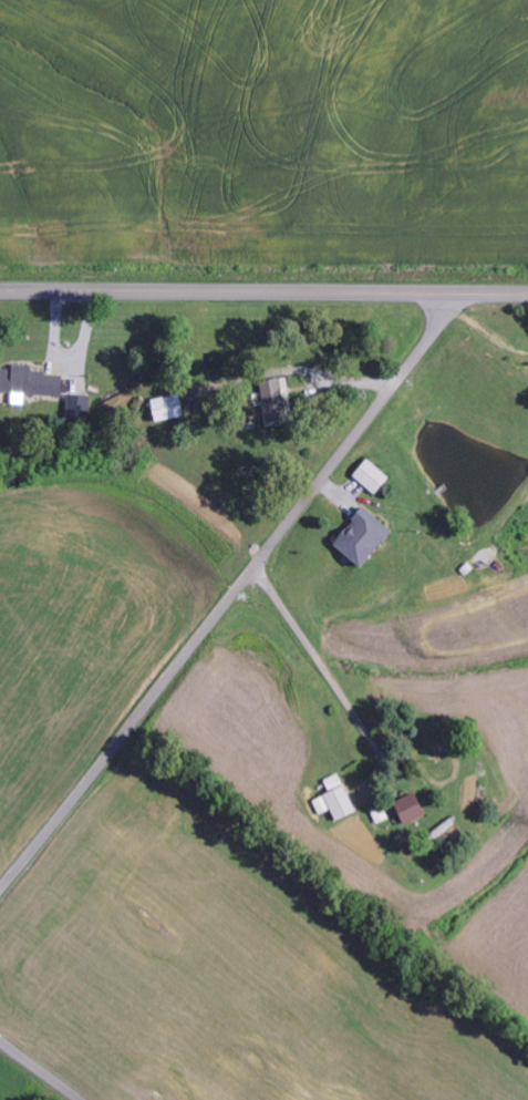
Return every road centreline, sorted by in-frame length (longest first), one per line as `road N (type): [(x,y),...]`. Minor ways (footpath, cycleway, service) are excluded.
road 1 (residential): [(0,892),(467,294)]
road 2 (secondary): [(527,294),(0,291)]

